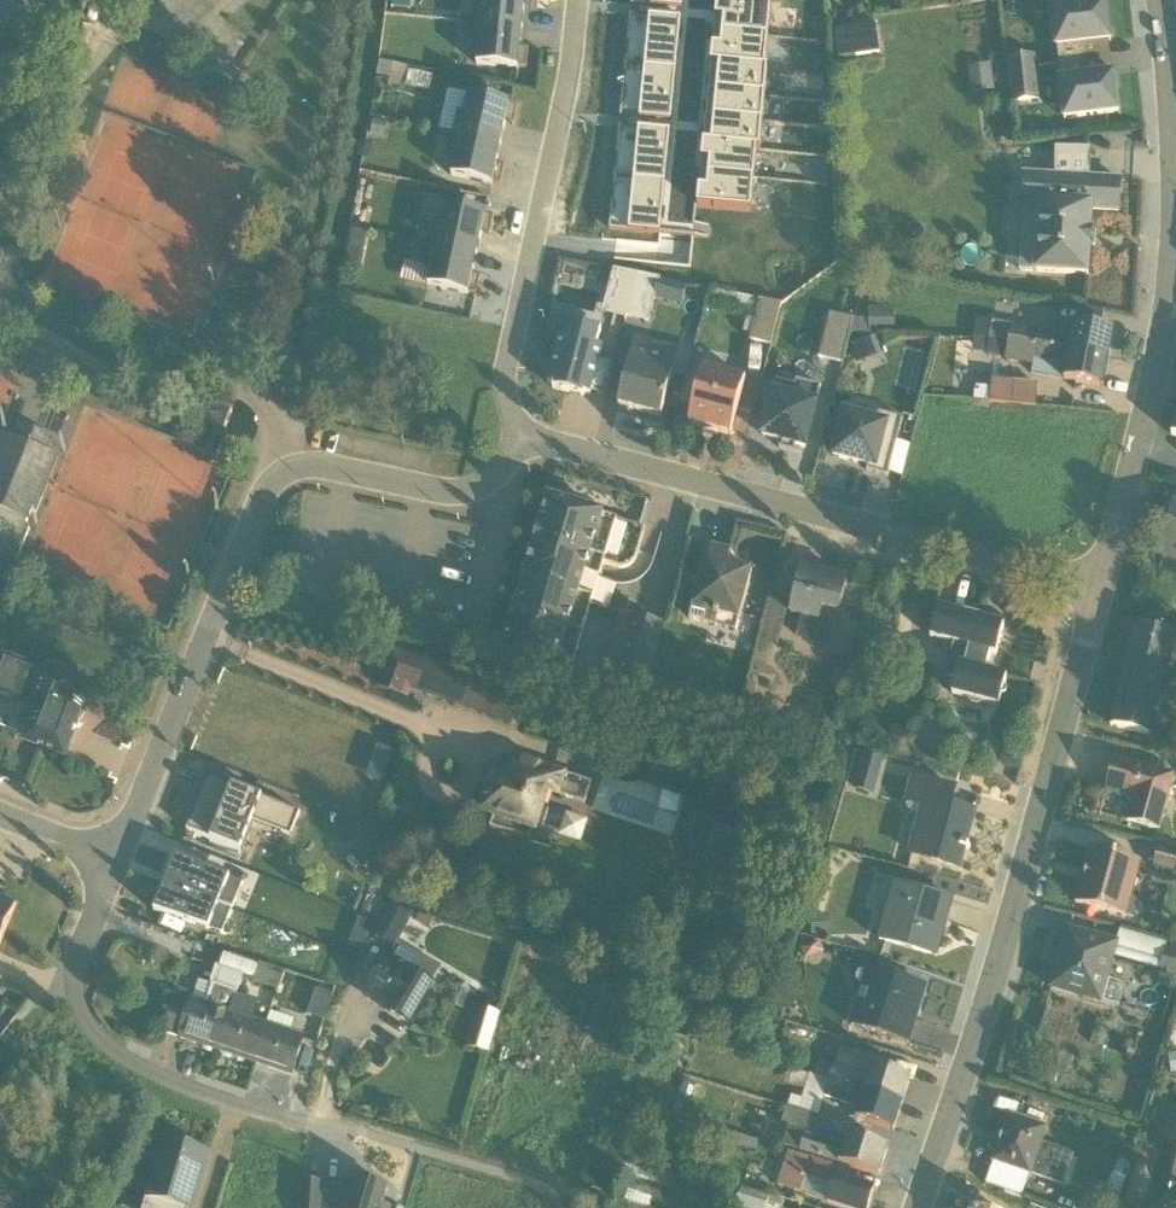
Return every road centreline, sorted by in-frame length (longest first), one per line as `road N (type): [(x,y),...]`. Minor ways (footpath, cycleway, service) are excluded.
road 1 (residential): [(516,438),(494,473),(464,490),(317,463),(272,480),(113,855)]
road 2 (residential): [(1098,590),(998,970),(916,1207)]
road 3 (residential): [(1098,590),(516,438)]
road 4 (residential): [(113,855),(71,971),(85,1024),(122,1054),(238,1108),(366,1131)]
road 5 (residential): [(516,438),(506,359),(576,0)]
road 6 (residential): [(1173,186),(1158,356),(1098,590)]
road 7 (residential): [(1158,0),(1173,186)]
road 8 (residential): [(0,810),(113,855)]

